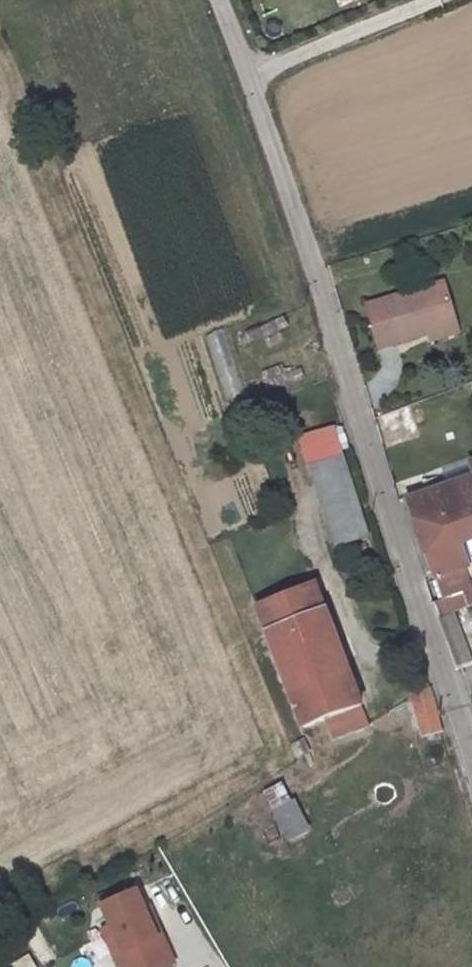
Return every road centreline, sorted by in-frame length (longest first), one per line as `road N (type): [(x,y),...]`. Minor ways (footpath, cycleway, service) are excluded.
road 1 (residential): [(215,0),(311,249),(471,735)]

